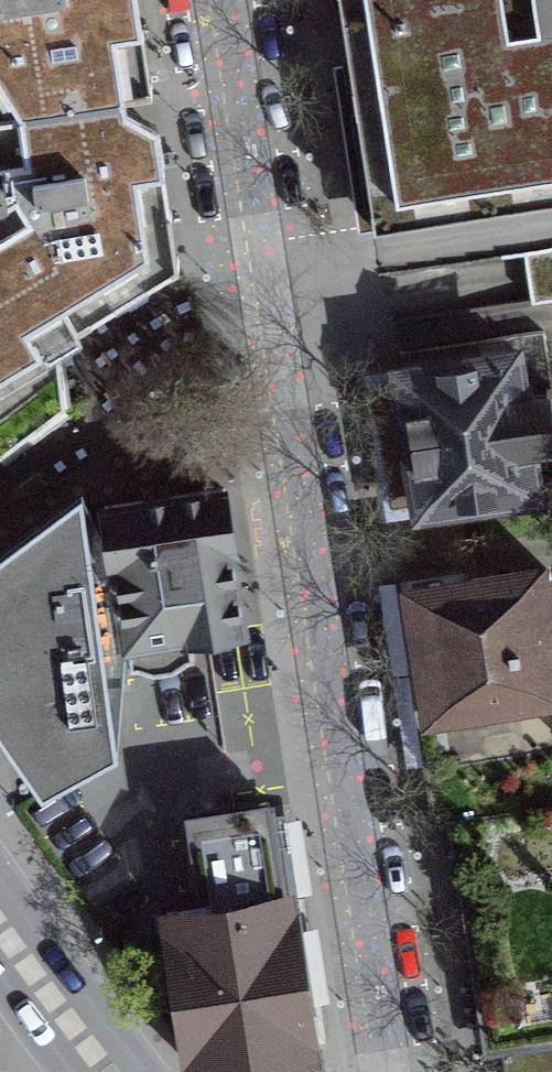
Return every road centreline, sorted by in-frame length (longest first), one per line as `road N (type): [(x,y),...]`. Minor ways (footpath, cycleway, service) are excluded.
road 1 (residential): [(386,1071),(216,0)]
road 2 (primary): [(0,928),(104,1071)]

